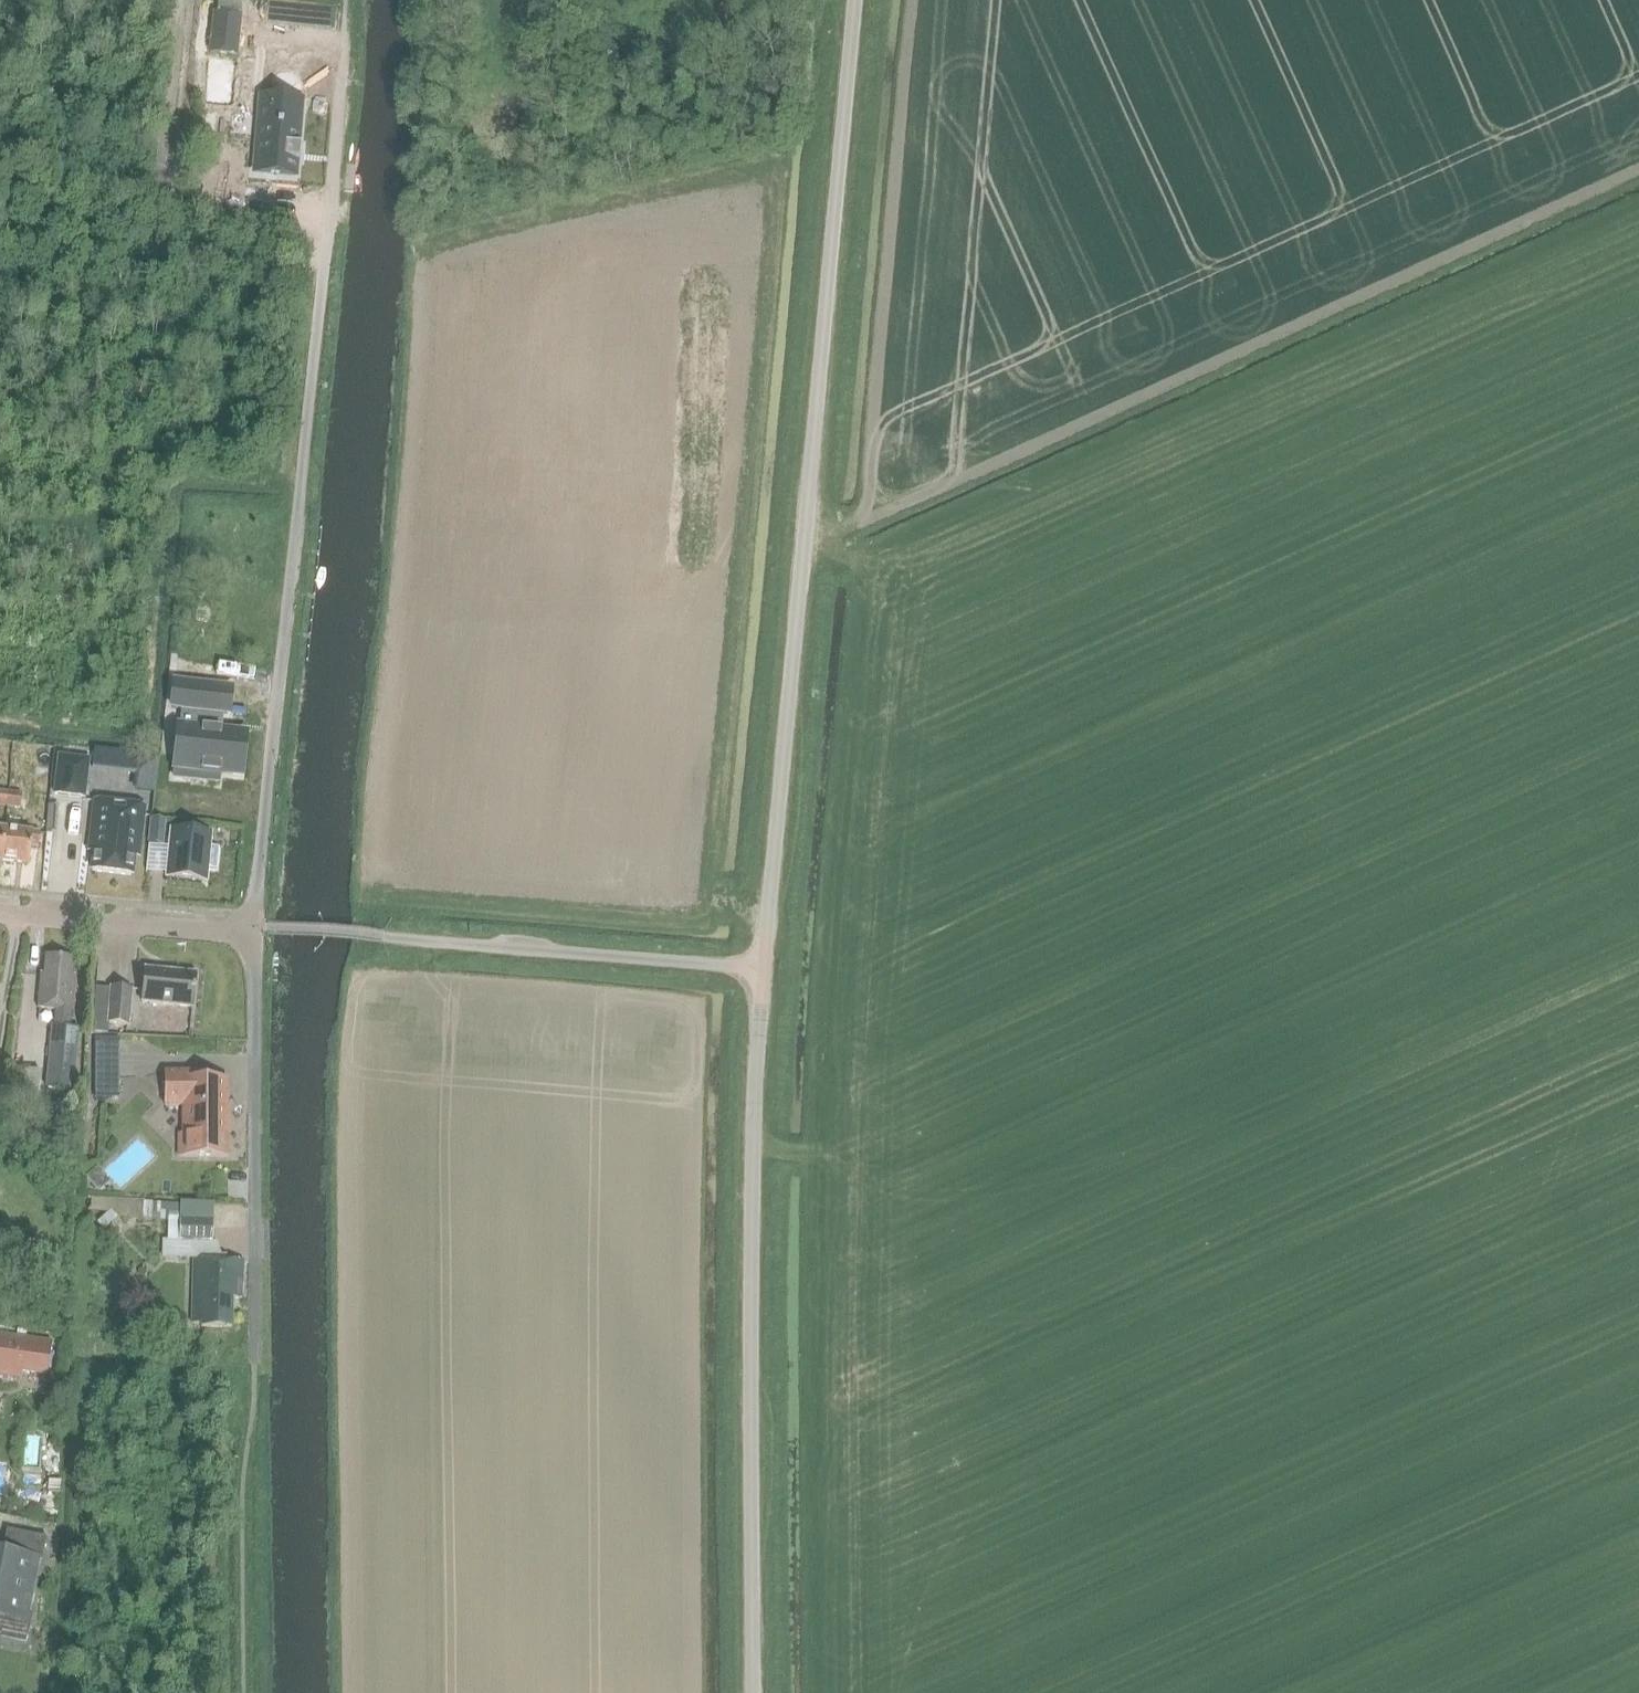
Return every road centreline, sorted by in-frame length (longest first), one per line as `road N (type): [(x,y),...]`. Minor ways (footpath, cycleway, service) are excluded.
road 1 (unclassified): [(763,969),(854,0)]
road 2 (unclassified): [(250,932),(343,62)]
road 3 (unclassified): [(754,1692),(752,1214),(763,969)]
road 4 (unclassified): [(763,969),(265,933)]
road 5 (residential): [(255,1368),(250,932)]
road 6 (residential): [(250,932),(20,915)]
road 7 (residential): [(0,1040),(20,915)]

